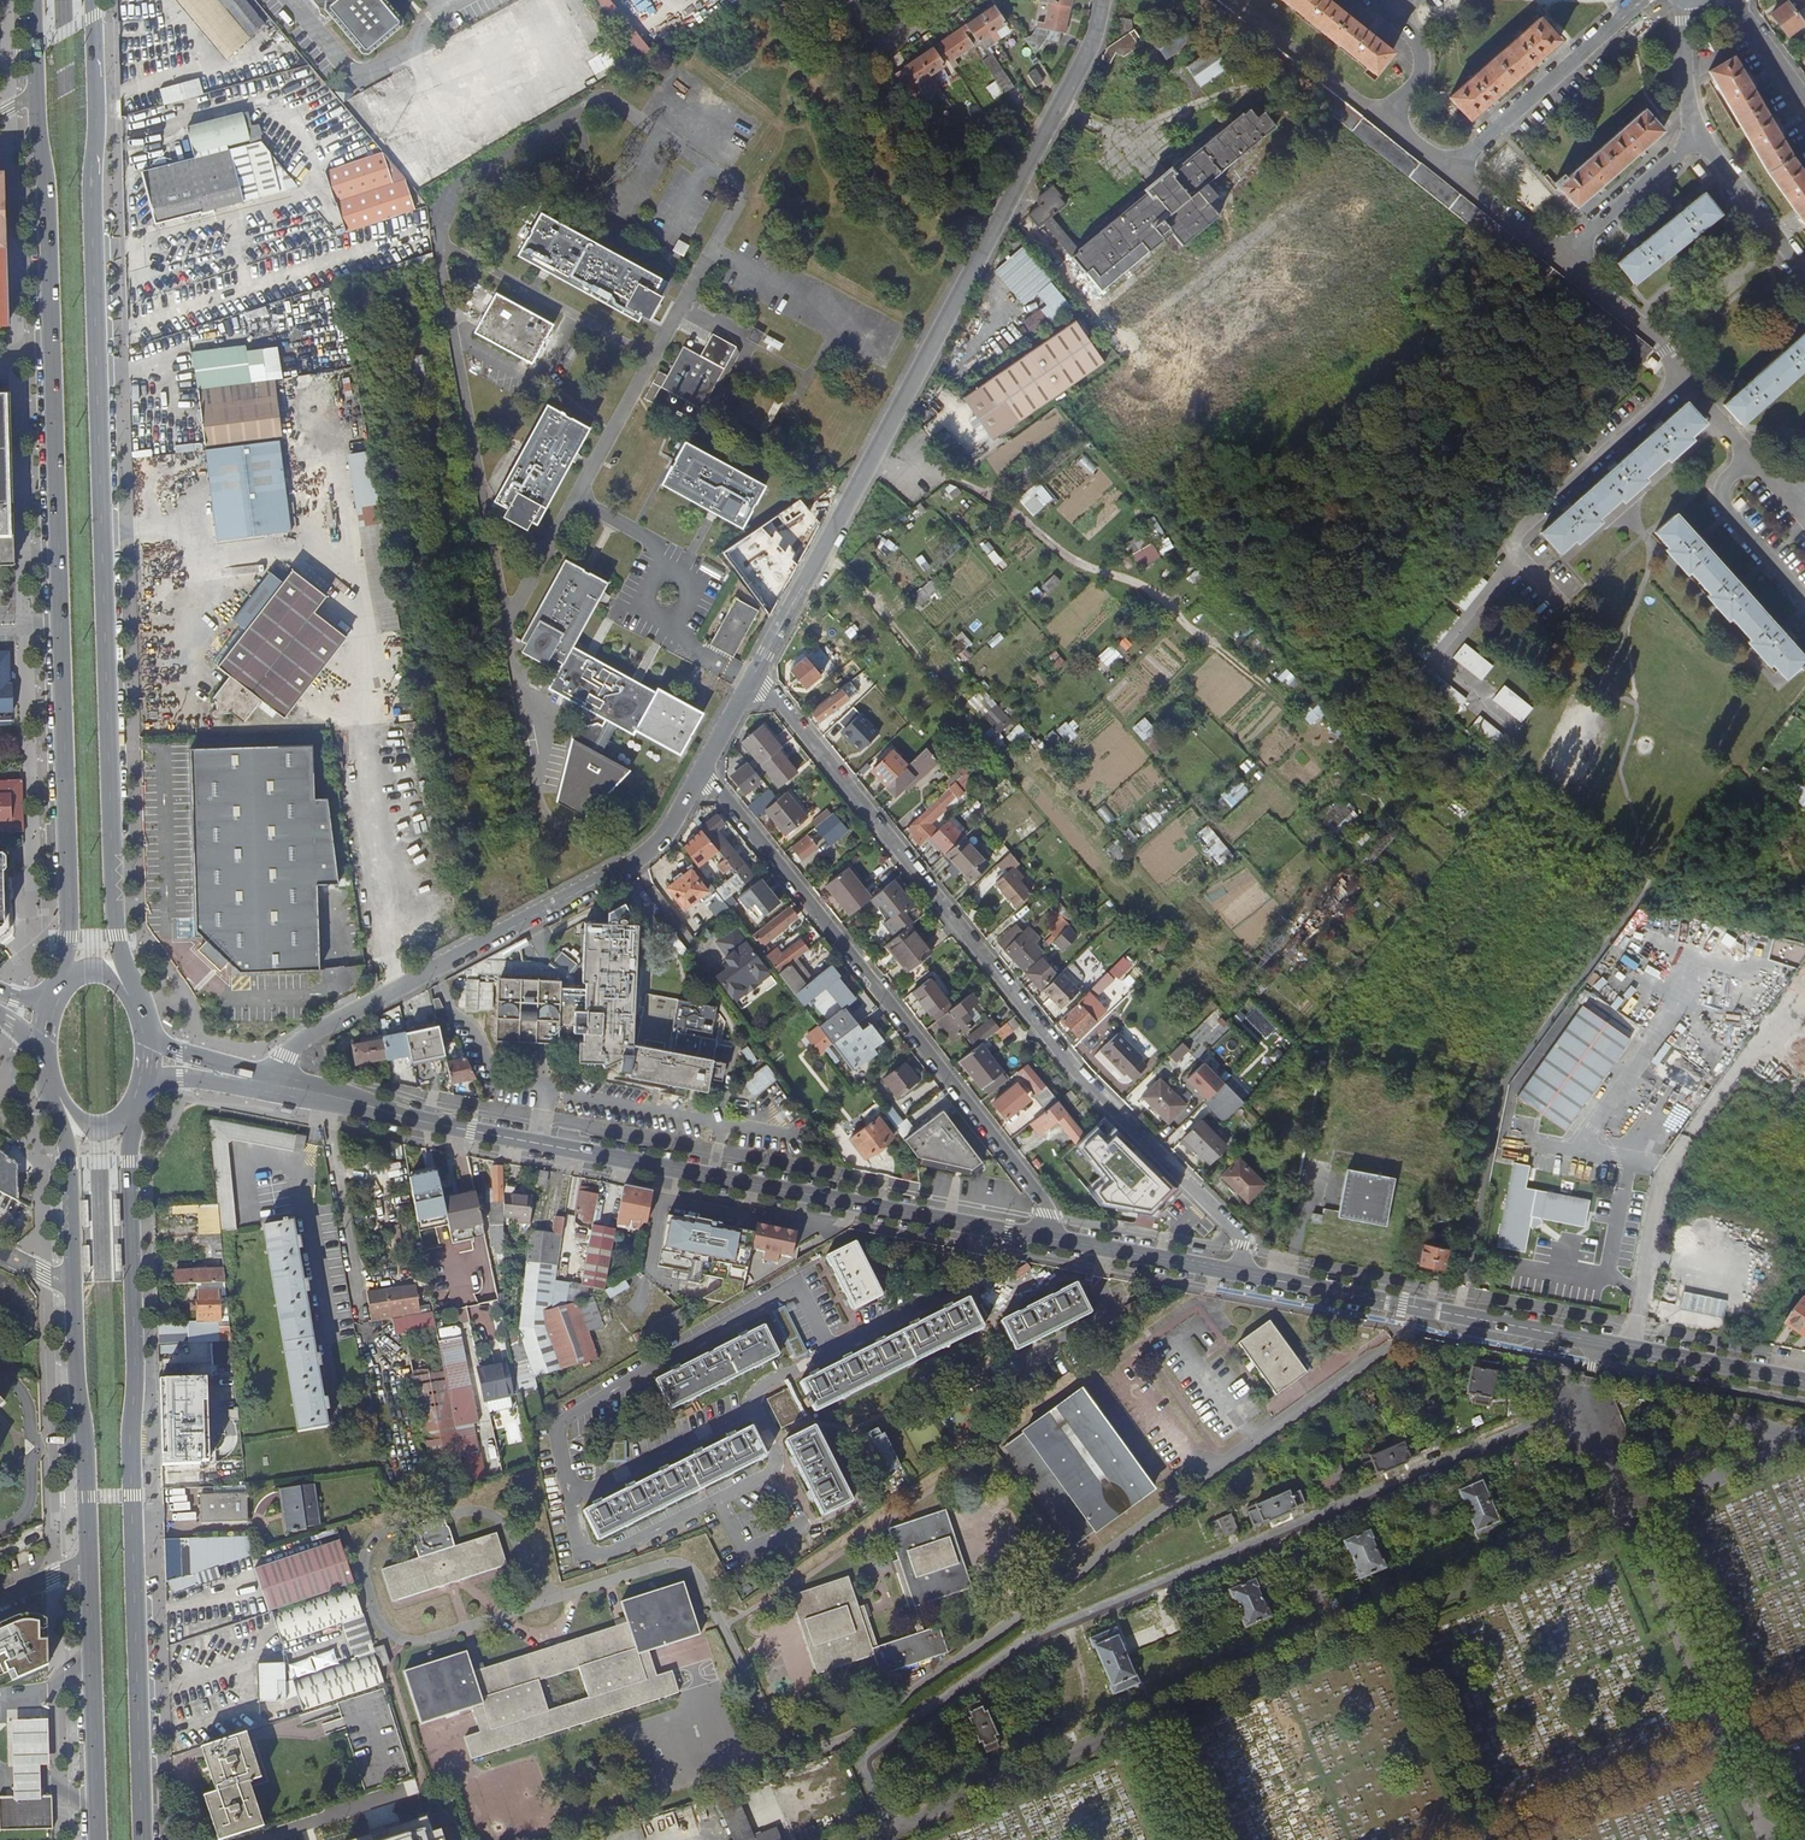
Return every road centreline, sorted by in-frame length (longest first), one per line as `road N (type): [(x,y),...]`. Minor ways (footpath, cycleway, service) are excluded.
road 1 (primary): [(129,984),(112,883),(90,191),(93,0)]
road 2 (primary): [(36,95),(49,220),(65,978)]
road 3 (residential): [(752,681),(1063,1059),(1243,1242),(1236,1273)]
road 4 (residential): [(752,681),(1084,51),(1101,0)]
road 5 (primary): [(143,1839),(130,1447),(133,1108)]
road 6 (secondary): [(1055,1240),(418,1121)]
road 7 (residential): [(1055,1240),(1042,1198),(700,771)]
road 8 (secondary): [(1804,1381),(1236,1273)]
road 9 (residential): [(275,1076),(296,1041),(645,852),(700,771)]
road 10 (residential): [(1558,258),(1653,336),(1681,382),(1757,464)]
road 11 (primary): [(74,1281),(90,1568)]
road 12 (primary): [(90,1568),(98,1839)]
road 13 (residential): [(1451,171),(1645,0)]
road 14 (residential): [(1558,258),(1702,137)]
road 15 (secondary): [(1236,1273),(1055,1240)]
road 16 (residential): [(1757,464),(1729,477),(1724,503),(1804,599)]
road 17 (primary): [(63,1110),(74,1281)]
road 18 (residential): [(1804,272),(1702,137)]
road 19 (secondary): [(268,1092),(418,1121)]
road 20 (secondary): [(418,1121),(275,1076)]
road 21 (residential): [(852,0),(859,30),(882,42),(956,0)]
road 22 (residential): [(1451,171),(1558,258)]
road 23 (residential): [(1702,137),(1689,102),(1685,3)]
road 24 (secondary): [(275,1076),(210,1063),(150,1036)]
road 25 (residential): [(1384,120),(1421,70),(1414,37),(1388,14)]
road 26 (residential): [(1804,103),(1729,2)]
road 27 (secondary): [(145,1084),(195,1078),(268,1092)]

